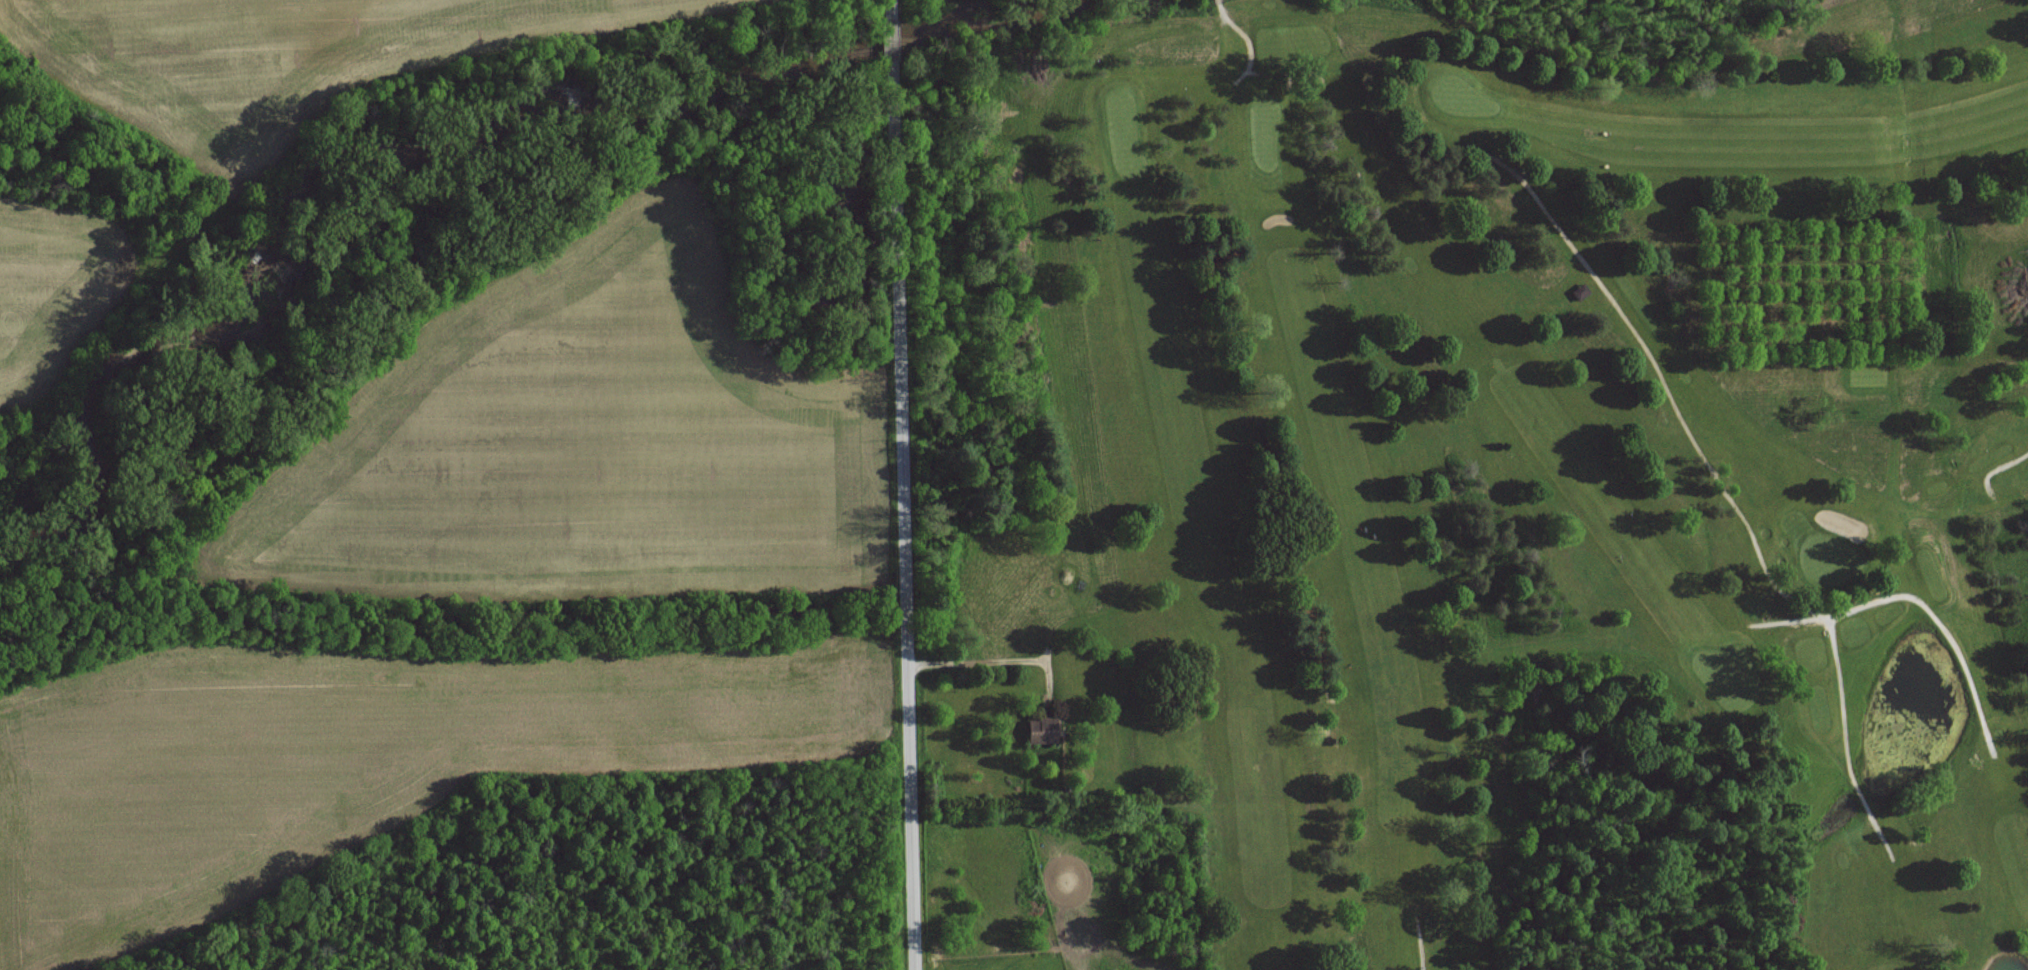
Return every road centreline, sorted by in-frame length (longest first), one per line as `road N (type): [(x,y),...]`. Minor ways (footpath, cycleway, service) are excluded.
road 1 (residential): [(918,969),(916,0)]

